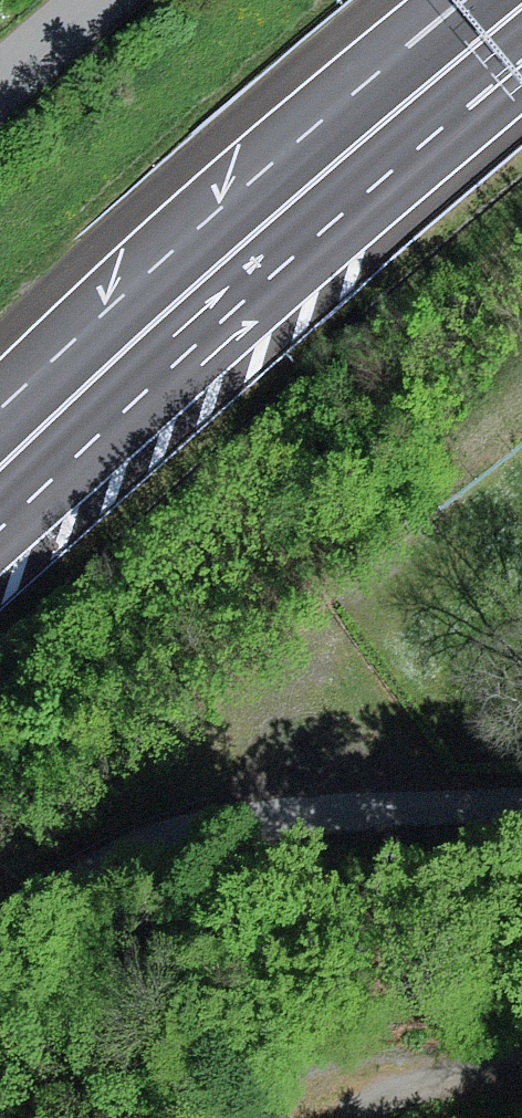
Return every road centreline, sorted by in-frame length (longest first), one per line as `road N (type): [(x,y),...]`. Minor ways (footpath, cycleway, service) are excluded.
road 1 (trunk): [(521,7),(257,230),(0,468)]
road 2 (unclassified): [(0,929),(113,853),(147,840),(359,810),(521,806)]
road 3 (track): [(521,1078),(315,1107),(303,1117)]
road 4 (residential): [(109,0),(0,91)]

